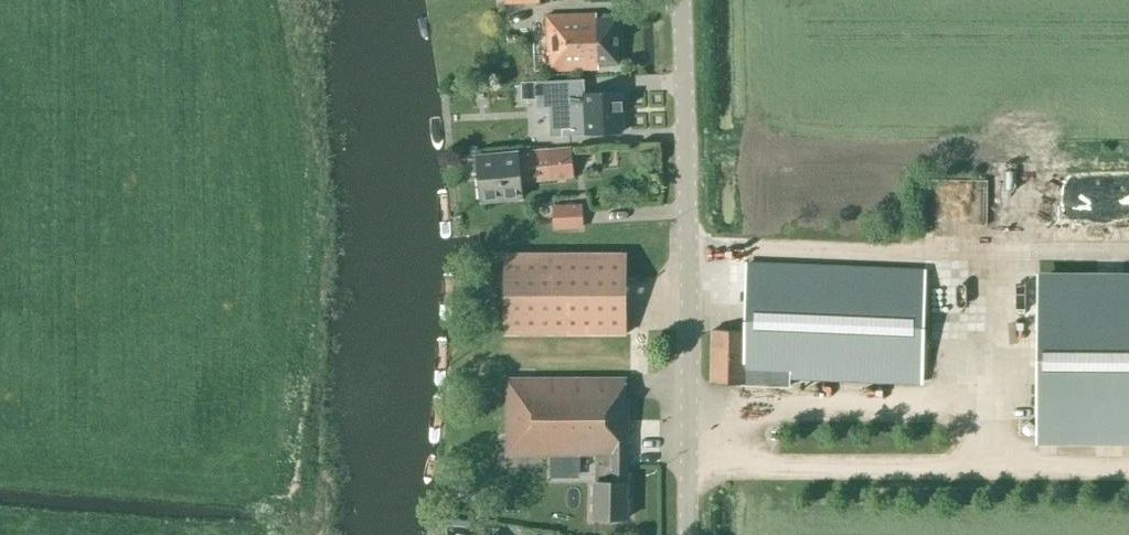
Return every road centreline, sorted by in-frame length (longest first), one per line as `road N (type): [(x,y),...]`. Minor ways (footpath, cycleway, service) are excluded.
road 1 (tertiary): [(689,534),(682,0)]

